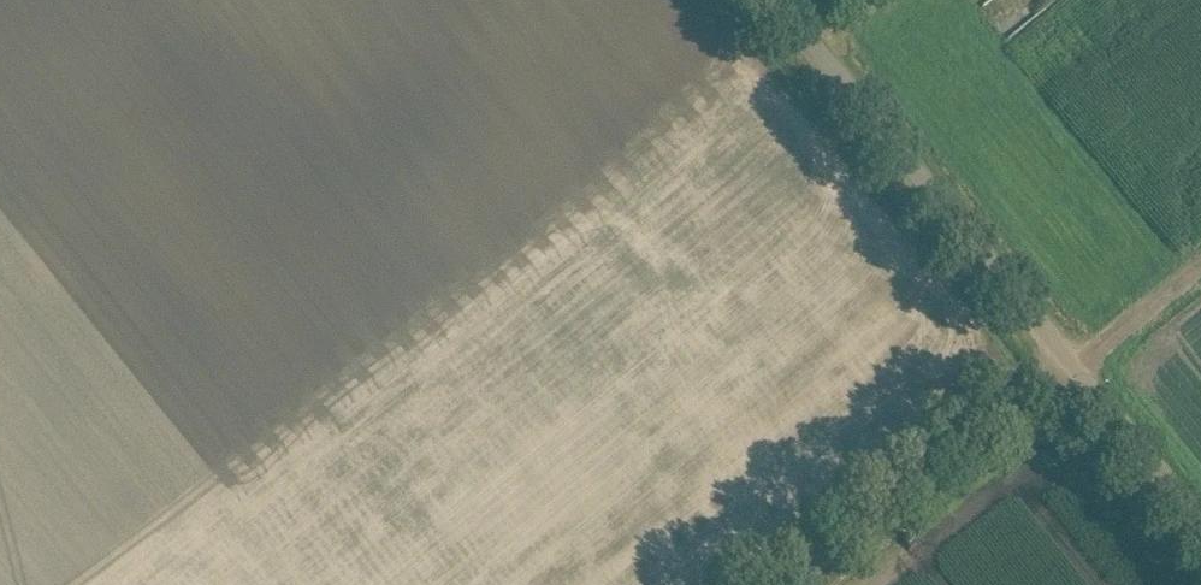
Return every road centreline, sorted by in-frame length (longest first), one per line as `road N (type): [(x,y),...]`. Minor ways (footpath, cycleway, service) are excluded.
road 1 (tertiary): [(1200,522),(778,0)]
road 2 (track): [(1071,362),(783,584)]
road 3 (track): [(1071,362),(1200,263)]

